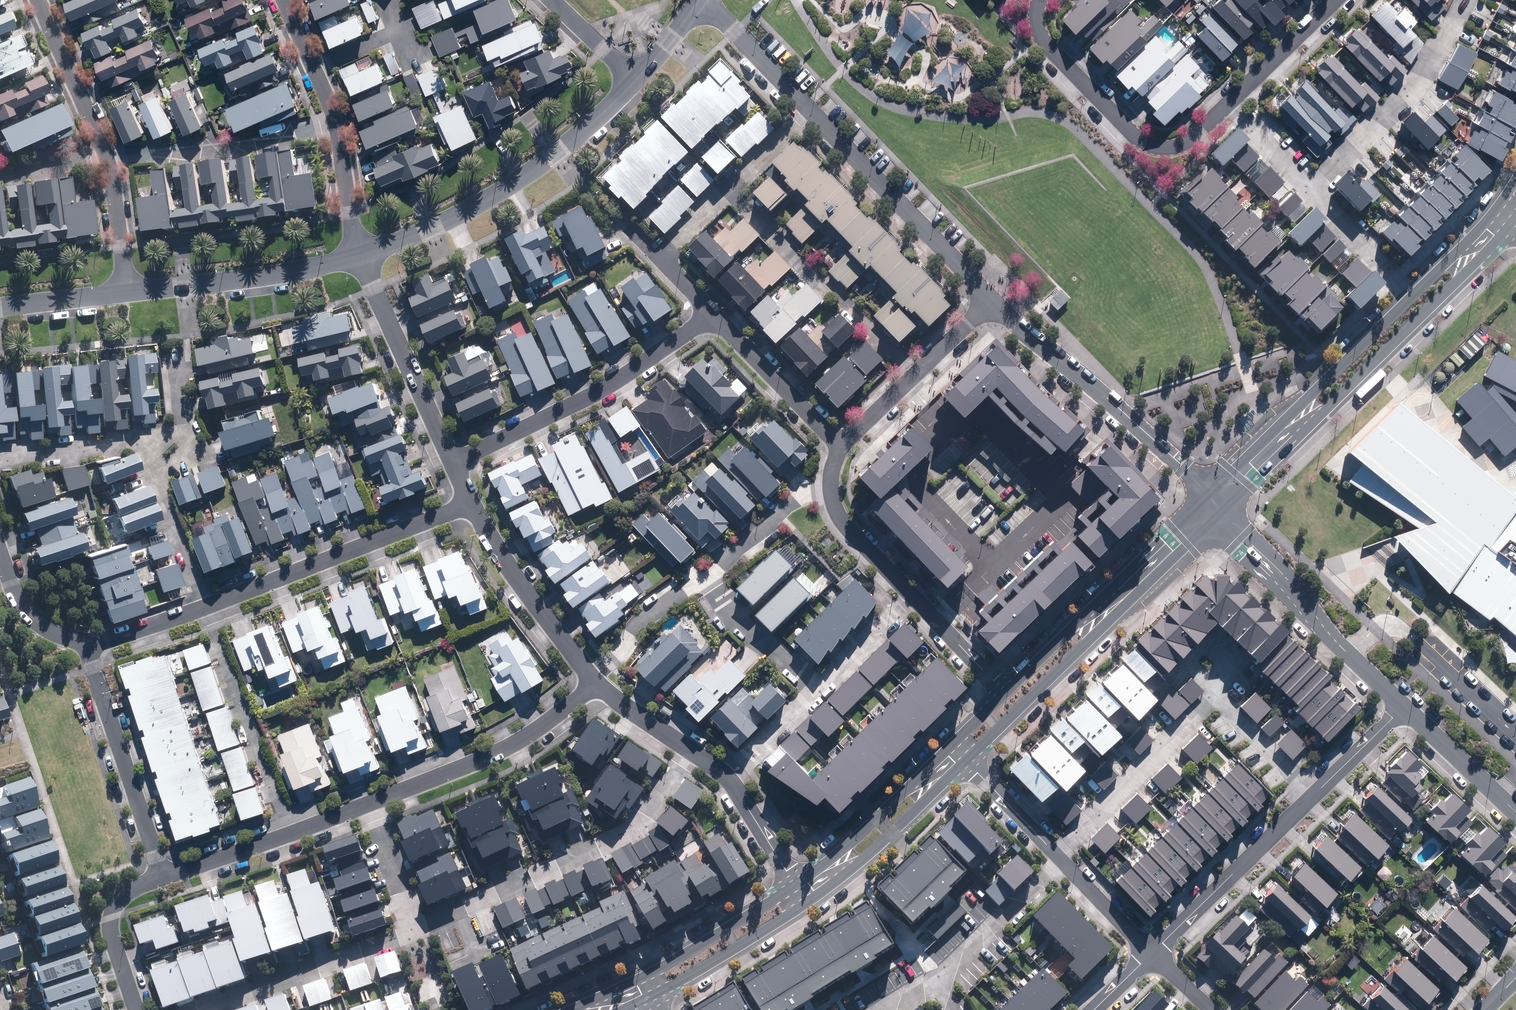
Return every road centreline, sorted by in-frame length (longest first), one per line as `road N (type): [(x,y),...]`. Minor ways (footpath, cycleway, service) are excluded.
road 1 (tertiary): [(1506,229),(1224,513)]
road 2 (tertiary): [(1224,513),(970,760)]
road 3 (residential): [(691,750),(630,832),(413,930)]
road 4 (residential): [(636,81),(500,192),(360,254)]
road 5 (residential): [(453,463),(560,410),(713,313)]
road 6 (residential): [(991,301),(1209,494)]
road 7 (tertiary): [(1209,494),(1413,295)]
road 8 (tertiary): [(1005,692),(1209,494)]
road 9 (residential): [(1225,105),(1184,144),(1139,142),(1040,38),(1039,0)]
road 10 (residential): [(471,505),(208,605)]
road 11 (tertiary): [(1224,513),(1403,706)]
road 12 (residential): [(368,804),(525,738),(595,680)]
road 13 (residential): [(736,191),(915,375)]
road 14 (residential): [(819,118),(991,301)]
road 15 (residential): [(1309,191),(1414,79),(1466,0)]
road 16 (residential): [(89,642),(164,877)]
road 17 (residential): [(208,605),(288,835)]
road 18 (residential): [(360,254),(127,291)]
road 19 (residential): [(107,160),(336,126)]
road 20 (residential): [(453,463),(360,254)]
road 21 (residential): [(413,930),(202,1009)]
road 22 (residential): [(1060,856),(1212,695)]
road 23 (residential): [(1153,953),(1308,796)]
road 24 (tertiary): [(970,760),(810,905)]
road 25 (residential): [(595,680),(471,505)]
road 26 (tertiary): [(794,881),(954,743)]
road 27 (residential): [(713,313),(841,446)]
road 28 (tertiary): [(810,905),(658,996)]
road 29 (residential): [(936,981),(1060,856)]
road 30 (residential): [(38,0),(107,160)]
road 31 (tertiary): [(648,973),(794,881)]
road 32 (residential): [(701,0),(819,118)]
road 33 (residential): [(137,1009),(111,917),(126,893),(164,877)]
road 34 (residential): [(708,578),(749,634),(817,692)]
road 35 (residential): [(708,578),(829,480)]
road 36 (residential): [(595,680),(643,620),(708,578)]
road 37 (residential): [(0,464),(150,434)]
road 38 (tertiary): [(1403,706),(1515,810)]
road 39 (residential): [(1335,0),(1225,105)]
road 40 (residential): [(829,480),(844,524),(915,599)]
road 41 (residential): [(1309,191),(1413,295)]
road 42 (residential): [(208,605),(161,469)]
road 43 (residential): [(1212,695),(1308,796)]
road 44 (residential): [(89,642),(39,627),(0,551)]
road 45 (residential): [(284,0),(336,126)]
road 46 (residential): [(915,599),(817,692)]
road 47 (residential): [(1060,856),(1153,953)]
road 48 (residential): [(368,804),(413,930)]
road 49 (residential): [(107,160),(127,291)]
road 50 (residential): [(970,760),(1060,856)]
road 51 (residential): [(164,877),(288,835)]
road 52 (residential): [(1308,796),(1403,706)]
road 53 (residential): [(336,126),(360,254)]
road 54 (residential): [(915,599),(1005,692)]
road 55 (residential): [(127,291),(0,307)]
road 56 (residential): [(817,692),(725,778)]
road 57 (residential): [(208,605),(89,642)]
road 58 (residential): [(794,881),(725,778)]
road 59 (residential): [(1225,105),(1309,191)]

